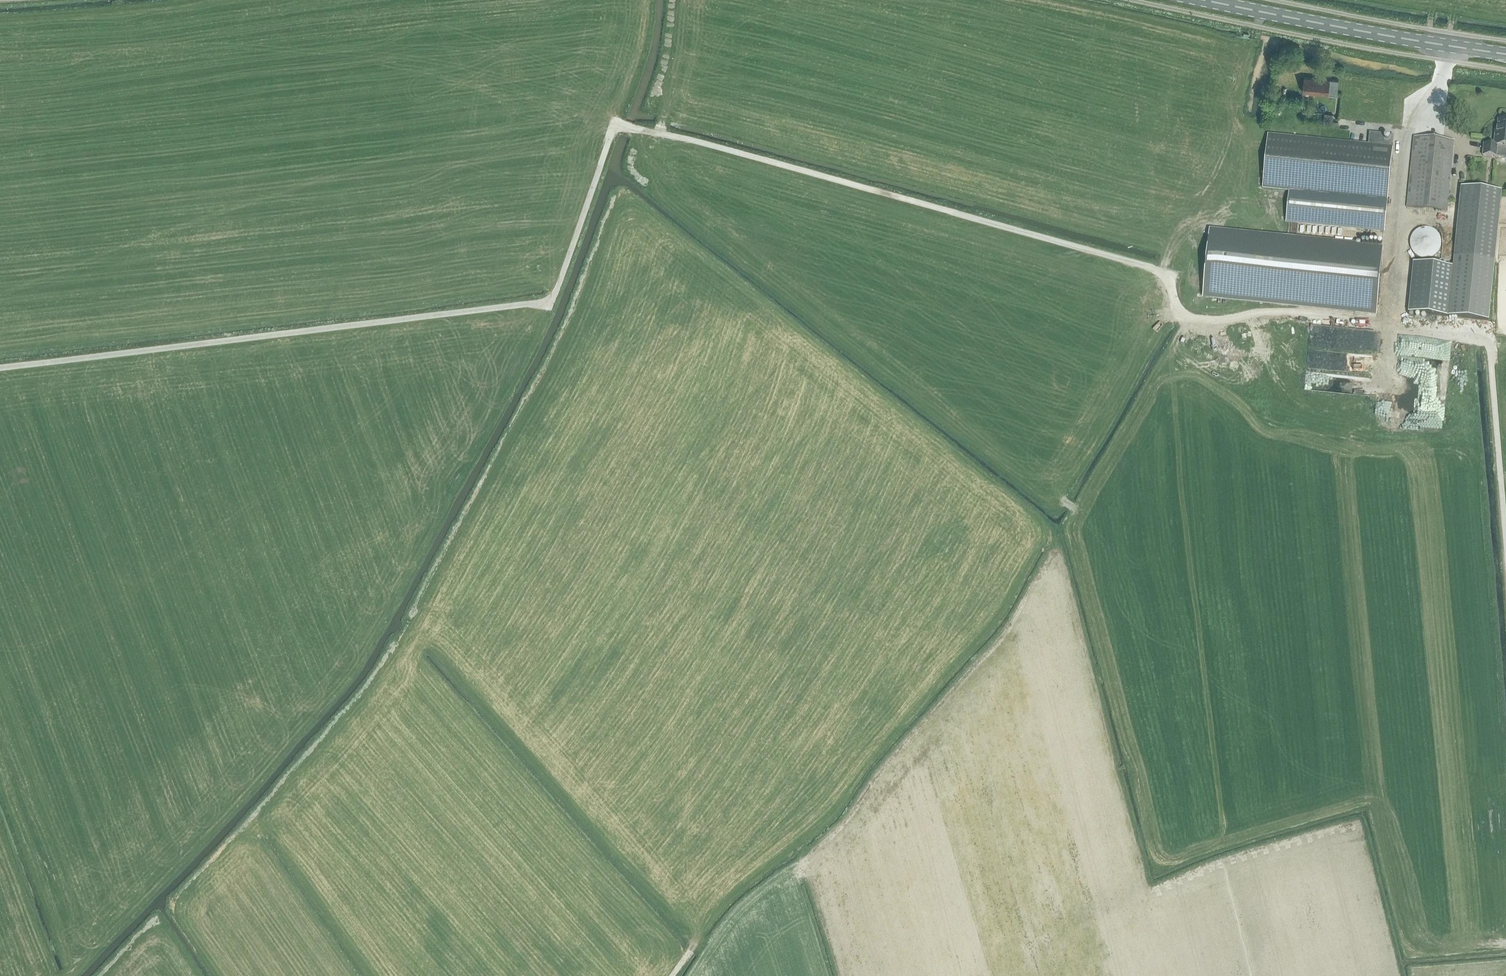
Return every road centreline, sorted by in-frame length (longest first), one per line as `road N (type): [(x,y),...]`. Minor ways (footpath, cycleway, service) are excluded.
road 1 (primary): [(1211,0),(1505,57)]

